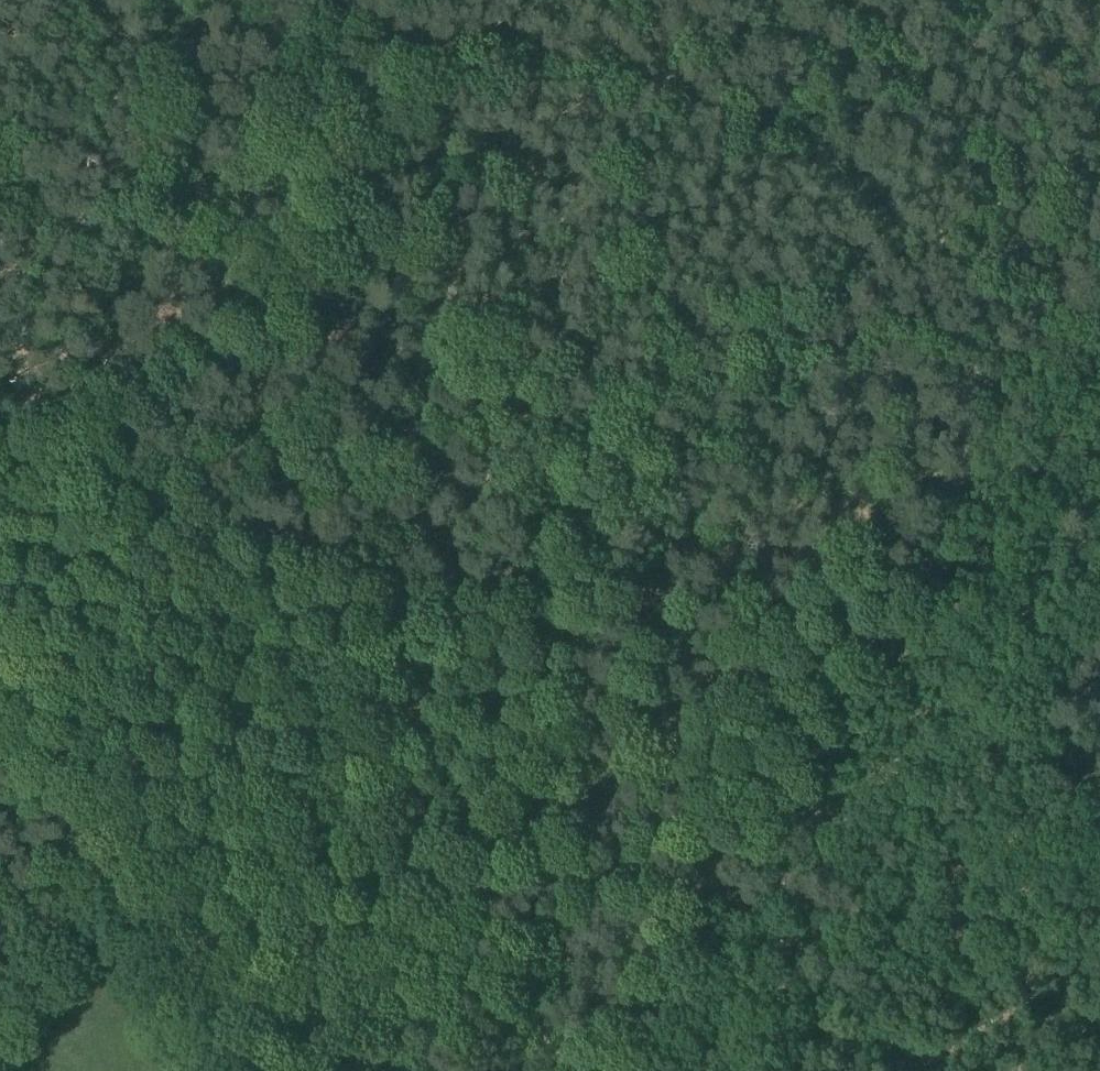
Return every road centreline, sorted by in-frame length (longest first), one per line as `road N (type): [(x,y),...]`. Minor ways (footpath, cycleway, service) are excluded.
road 1 (track): [(0,154),(29,231),(71,418),(90,459),(125,490),(198,526),(549,588)]
road 2 (track): [(549,588),(636,580),(811,495),(901,426),(1099,227)]
road 3 (track): [(536,1070),(549,588)]

